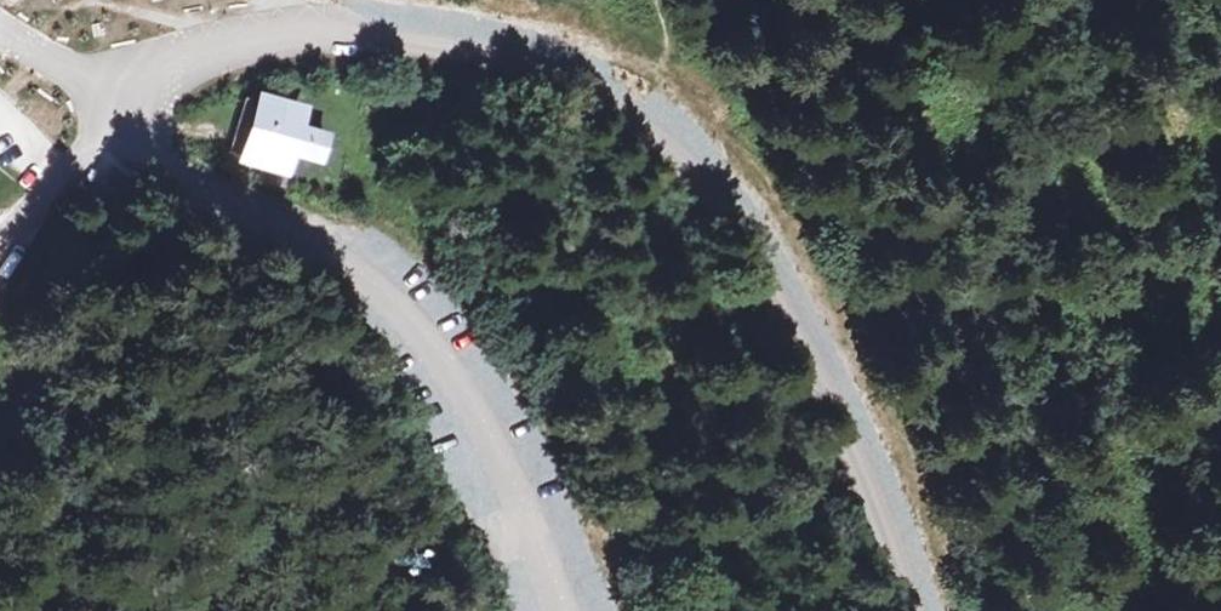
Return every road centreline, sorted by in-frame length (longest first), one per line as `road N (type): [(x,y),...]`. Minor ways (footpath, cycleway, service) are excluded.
road 1 (unclassified): [(914,610),(868,487),(786,310),(704,187),(640,128),(527,68),(371,27),(268,32),(196,47),(115,92)]
road 2 (unclassified): [(115,92),(122,136),(178,180),(343,274),(428,356),(482,441),(553,610)]
road 3 (unclassified): [(115,92),(0,26)]

